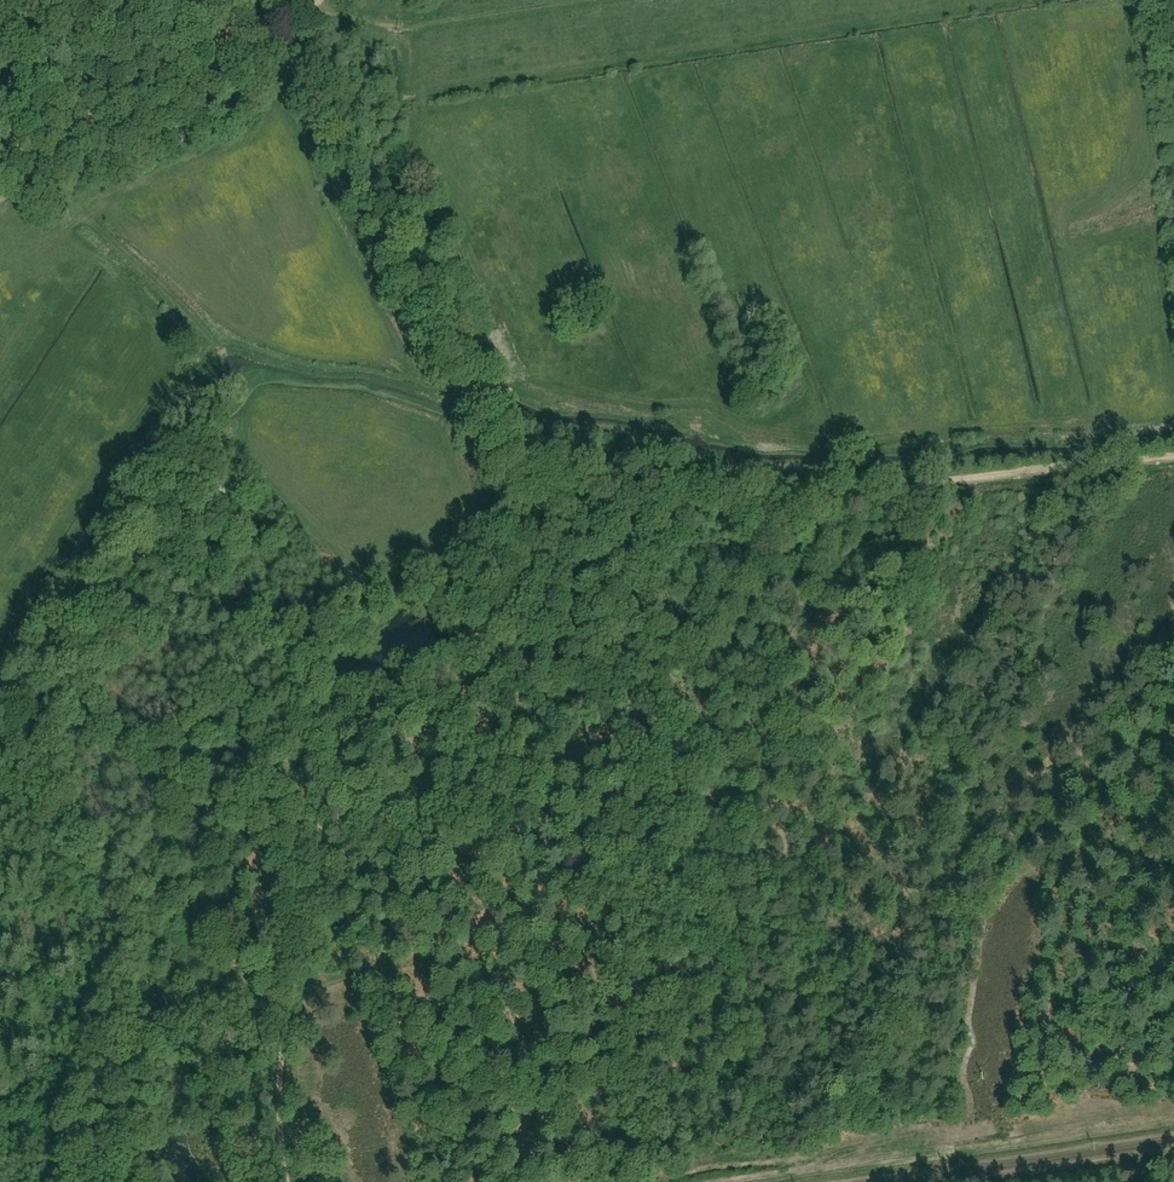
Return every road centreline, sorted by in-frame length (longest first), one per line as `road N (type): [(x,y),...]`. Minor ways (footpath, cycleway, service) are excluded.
road 1 (track): [(289,1181),(283,1057),(323,795),(311,653),(332,625),(369,599),(451,583),(519,522),(528,503)]
road 2 (track): [(528,503),(573,519),(1173,456)]
road 3 (track): [(292,53),(414,275),(474,406),(521,474),(528,503)]
road 4 (track): [(0,94),(127,102),(183,91),(270,50),(292,53)]
road 5 (track): [(610,0),(402,28),(314,8)]

